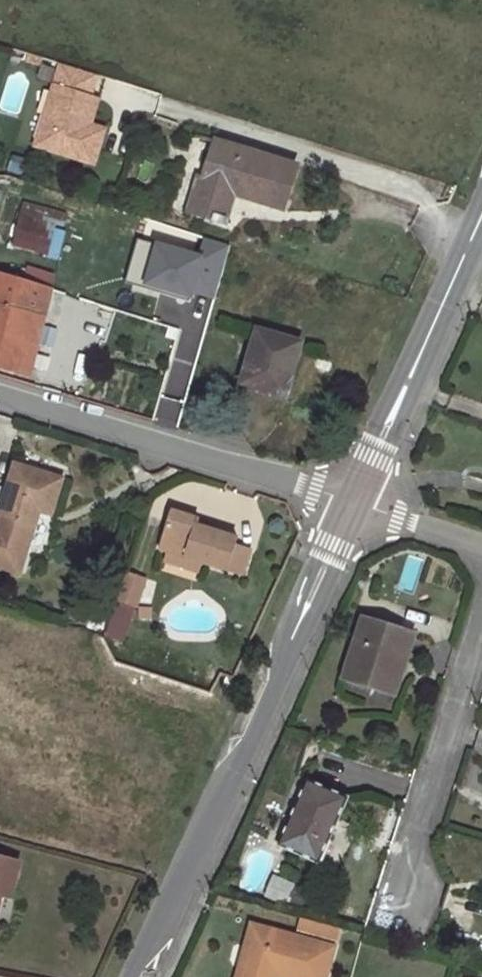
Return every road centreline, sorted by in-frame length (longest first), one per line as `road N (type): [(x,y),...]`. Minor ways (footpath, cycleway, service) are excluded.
road 1 (secondary): [(138,976),(351,505)]
road 2 (residential): [(481,610),(379,914)]
road 3 (secondary): [(351,505),(481,215)]
road 4 (unclassified): [(351,505),(155,440)]
road 5 (unclassified): [(155,440),(0,389)]
road 6 (residential): [(155,440),(194,308)]
road 7 (unclassified): [(481,550),(351,505)]

